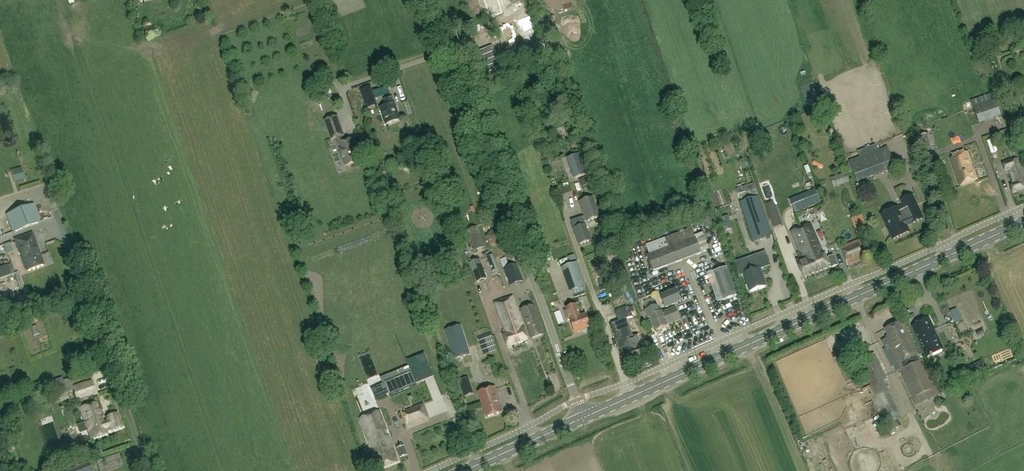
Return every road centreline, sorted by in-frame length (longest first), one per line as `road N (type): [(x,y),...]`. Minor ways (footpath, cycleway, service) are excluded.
road 1 (secondary): [(584,419),(1023,224)]
road 2 (unclassified): [(584,419),(431,0)]
road 3 (unclassified): [(147,470),(73,256)]
road 4 (secondary): [(465,470),(584,419)]

